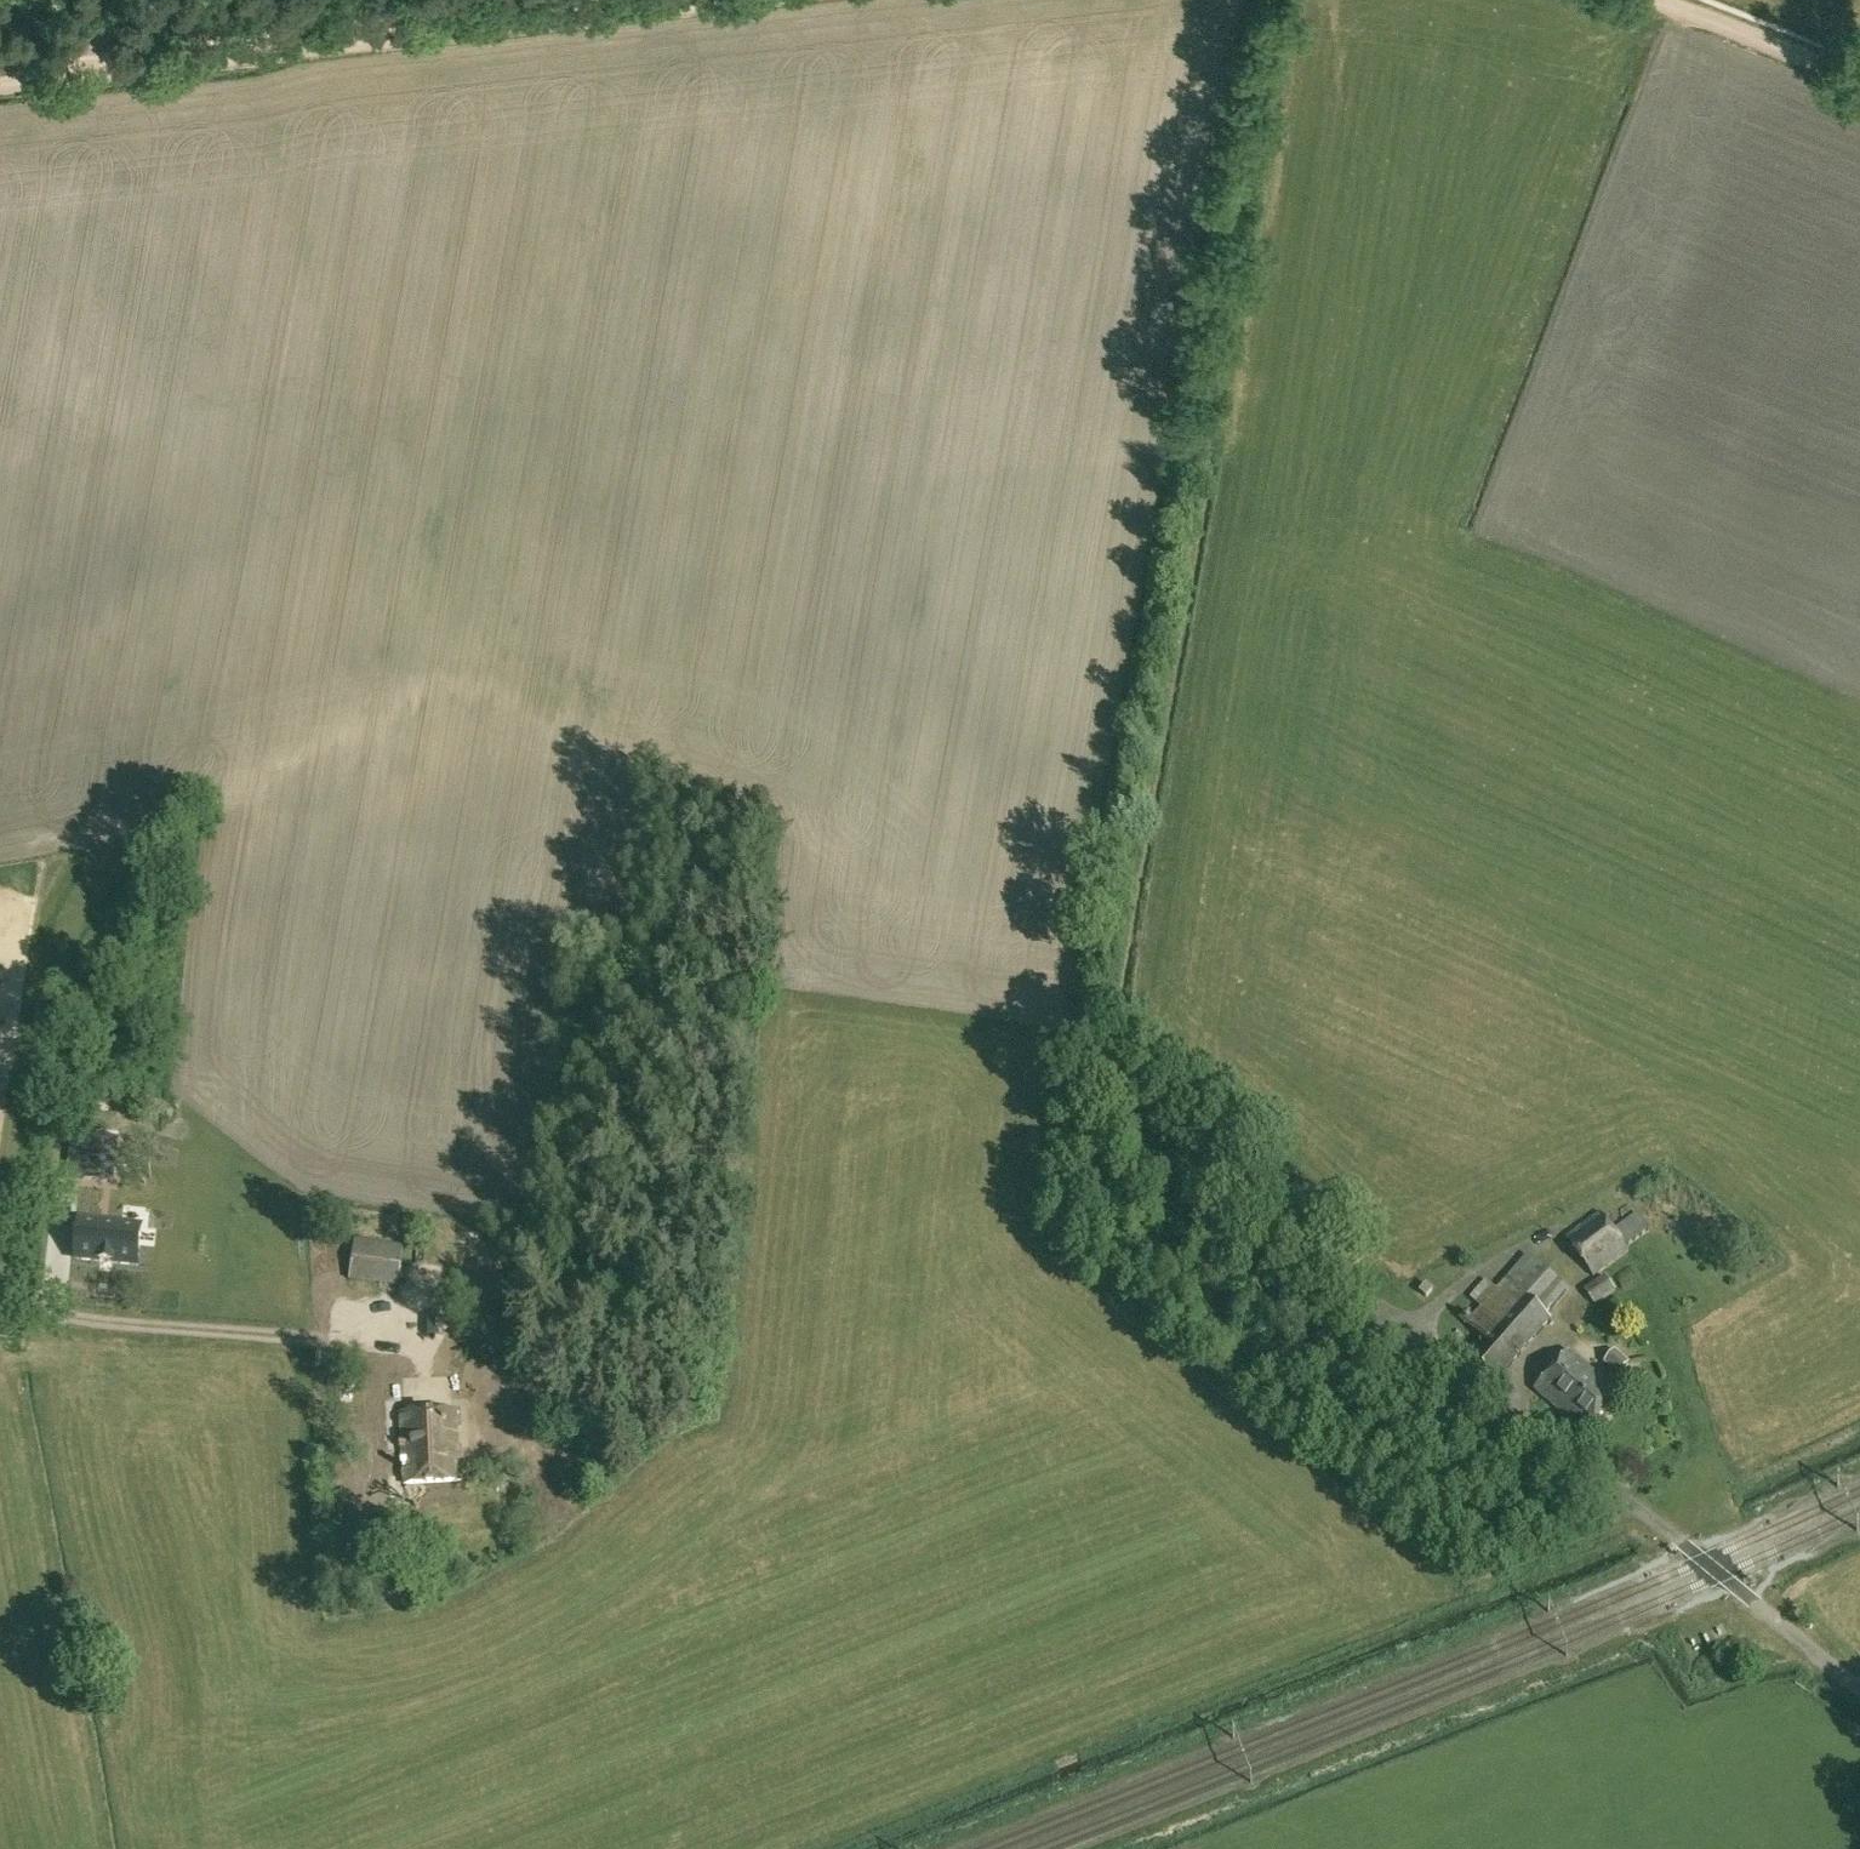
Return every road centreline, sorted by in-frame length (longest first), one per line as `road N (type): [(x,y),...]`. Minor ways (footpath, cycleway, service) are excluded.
road 1 (track): [(738,0),(0,84)]
road 2 (unclassified): [(1859,1689),(1311,1232)]
road 3 (track): [(346,1340),(0,1313)]
road 4 (track): [(1859,79),(1655,0)]

